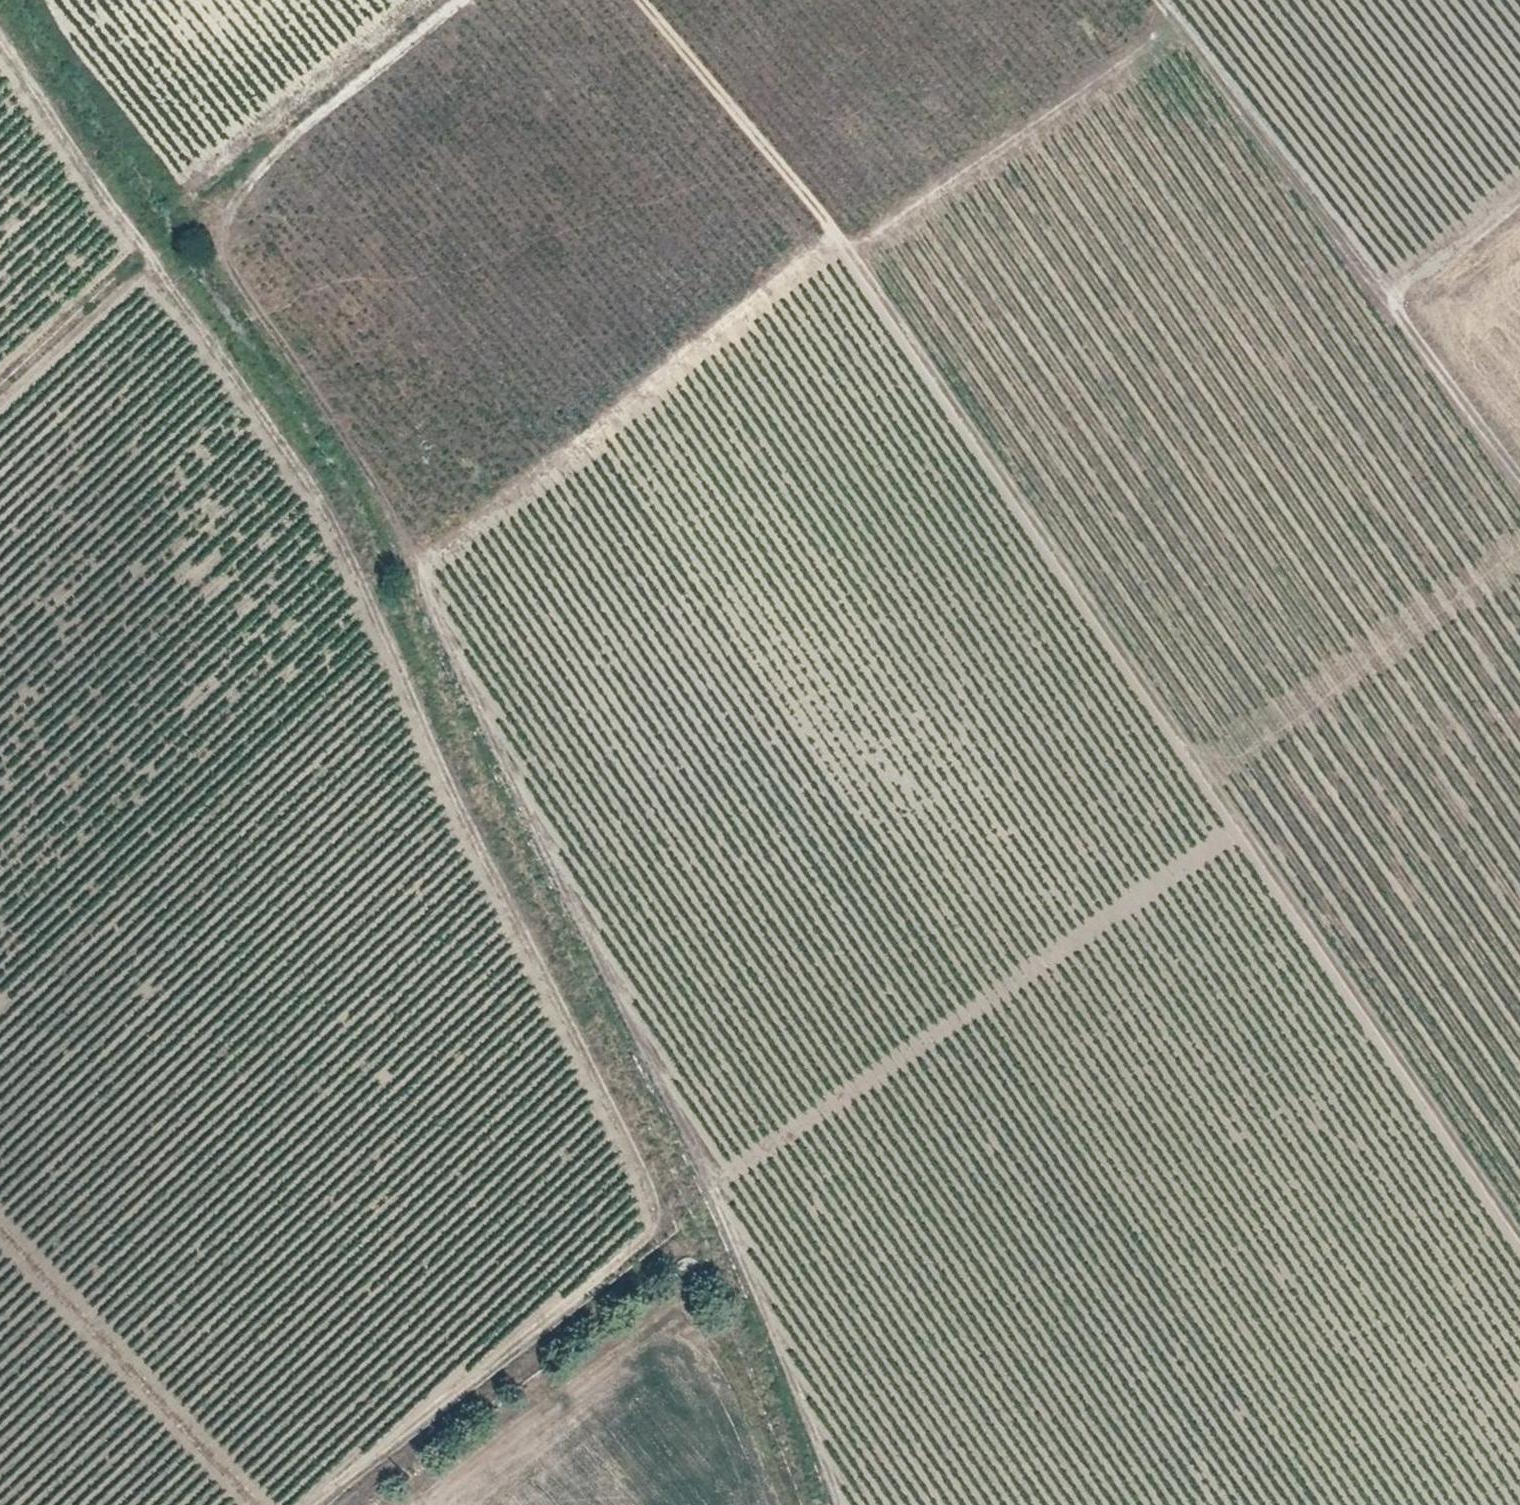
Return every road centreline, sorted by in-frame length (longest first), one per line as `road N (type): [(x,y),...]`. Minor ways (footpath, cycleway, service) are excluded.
road 1 (track): [(321,1504),(675,1229)]
road 2 (track): [(1519,191),(1394,293),(1396,312),(1519,475)]

